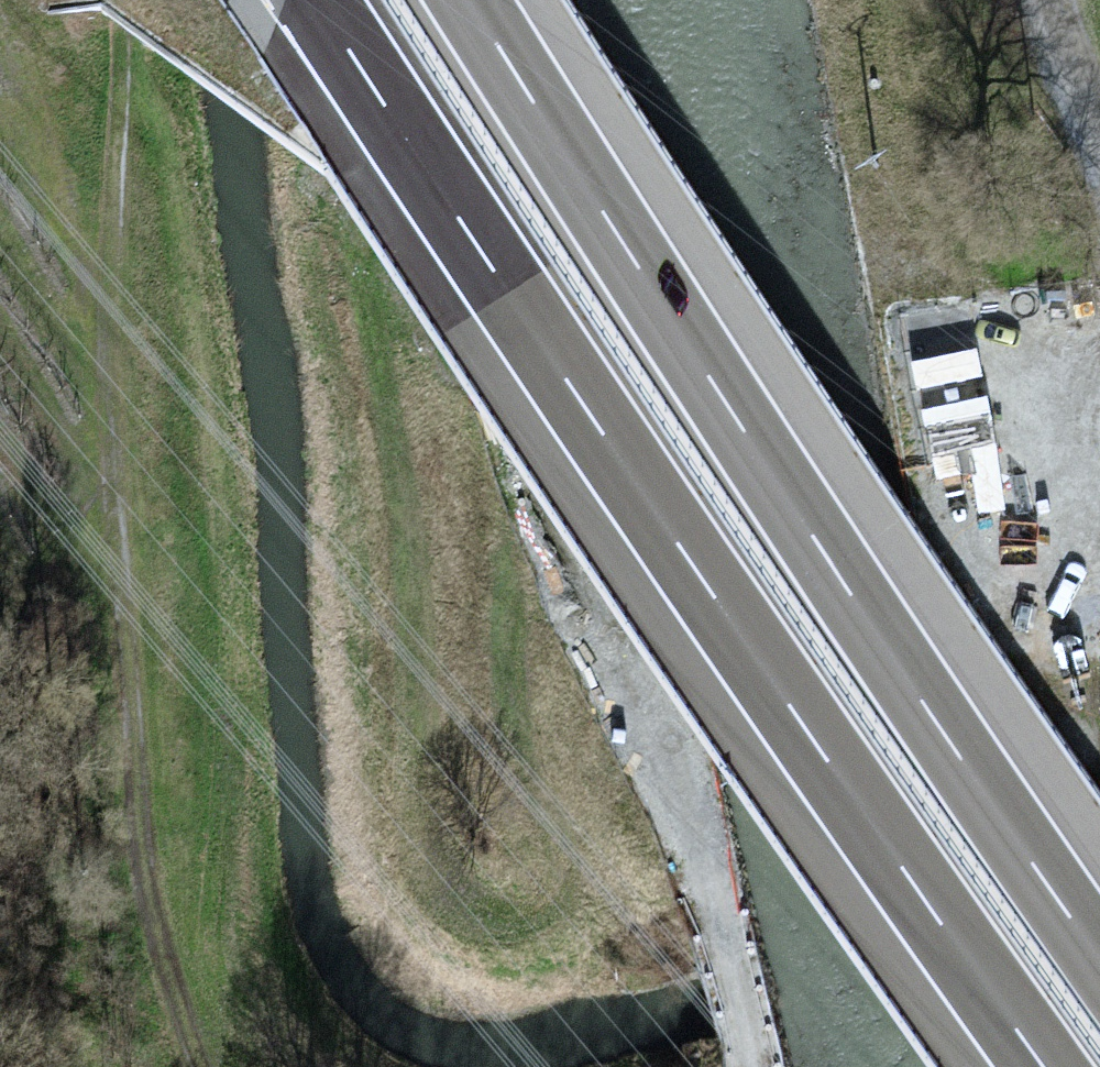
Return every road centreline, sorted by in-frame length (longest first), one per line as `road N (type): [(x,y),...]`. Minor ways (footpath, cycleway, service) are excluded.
road 1 (track): [(752,1066),(622,662),(577,576),(504,605),(523,756),(567,856),(553,934),(463,958),(390,878),(431,672),(363,279),(497,0)]
road 2 (motorway): [(321,0),(531,325),(1043,1066)]
road 3 (motorway): [(1099,955),(927,705),(472,0)]
road 4 (track): [(133,0),(108,435),(149,896),(208,1066)]
road 5 (track): [(1099,147),(1060,0)]

